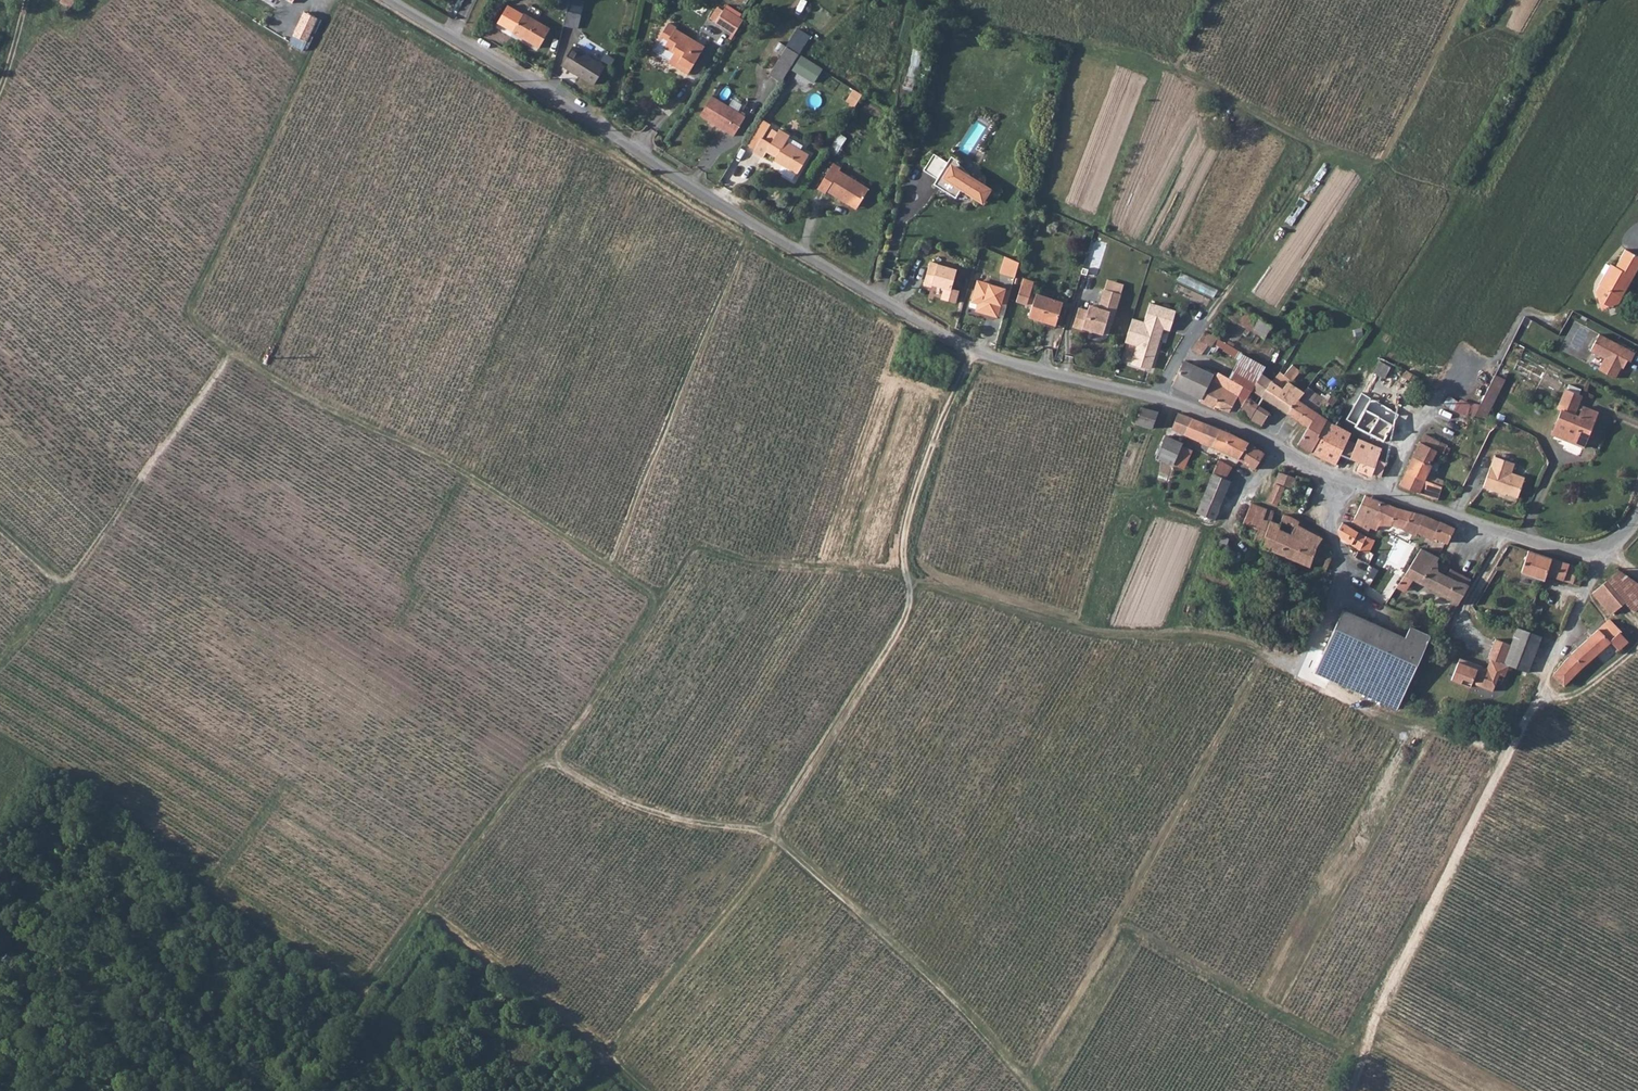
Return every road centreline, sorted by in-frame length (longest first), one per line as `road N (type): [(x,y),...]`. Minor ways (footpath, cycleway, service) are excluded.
road 1 (unclassified): [(1637,516),(1601,547),(1562,548),(1348,481),(1187,407),(974,350),(751,225),(389,0)]
road 2 (track): [(229,353),(449,466),(659,596),(691,549),(744,563),(905,571),(913,490),(974,350)]
road 3 (track): [(1512,748),(1494,750),(1384,719),(1239,645),(1049,625),(931,588),(905,571),(903,626),(772,835)]
road 4 (track): [(61,589),(227,358),(186,312),(334,0)]
road 5 (track): [(1348,1090),(1544,684)]
road 6 (track): [(609,564),(751,225)]
road 7 (track): [(772,835),(956,1008),(1030,1090)]
road 8 (track): [(554,759),(532,767),(353,1009)]
road 9 (track): [(425,906),(646,1090)]
road 10 (track): [(1114,921),(1329,1041),(1365,1053)]
road 11 (track): [(609,1052),(757,866),(772,835)]
road 12 (track): [(772,835),(674,821),(629,805),(554,759)]
road 13 (track): [(554,759),(659,596)]
road 14 (track): [(461,473),(405,578),(417,590),(395,628)]
road 15 (track): [(0,535),(61,589),(0,658)]

